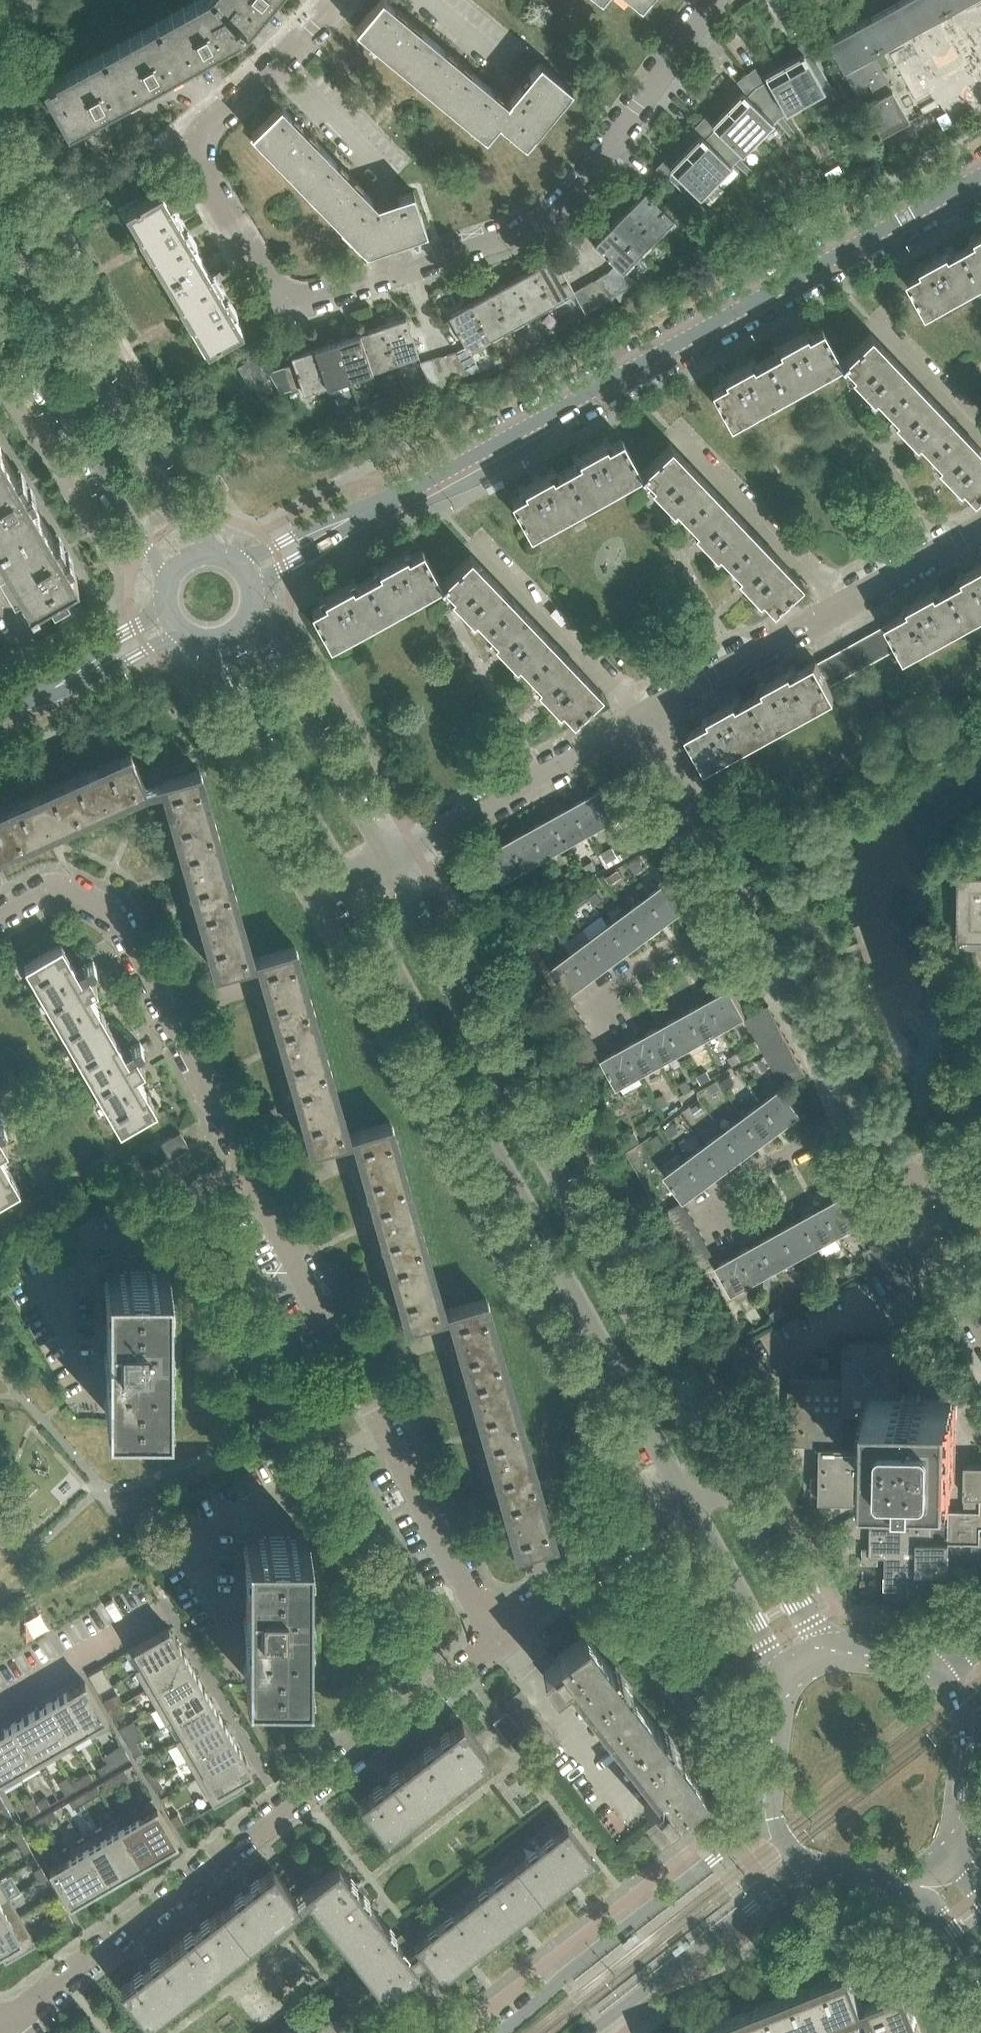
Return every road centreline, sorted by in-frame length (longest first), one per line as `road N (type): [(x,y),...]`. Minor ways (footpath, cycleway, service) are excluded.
road 1 (residential): [(503,1642),(132,934),(115,912),(77,890),(45,889),(0,913)]
road 2 (residential): [(196,148),(264,291),(302,302),(532,226),(559,210),(584,186),(711,0)]
road 3 (residential): [(343,522),(980,175)]
road 4 (tertiary): [(348,887),(684,1496)]
road 5 (tertiary): [(721,1464),(389,861)]
road 6 (residential): [(0,2023),(13,2023),(503,1642)]
road 7 (residential): [(642,717),(980,526)]
road 8 (residential): [(763,1805),(726,1852),(500,2032)]
road 9 (tertiary): [(205,550),(35,275)]
road 10 (tertiary): [(0,324),(168,575)]
road 11 (residential): [(389,861),(642,717)]
road 12 (tertiary): [(389,861),(251,617)]
road 13 (tertiary): [(214,643),(348,887)]
road 14 (residential): [(589,2032),(814,1871)]
road 15 (residential): [(861,1116),(743,903)]
road 16 (residential): [(503,1642),(684,1496)]
road 17 (residential): [(613,1041),(590,1000),(743,903)]
road 18 (residential): [(733,1243),(710,1199),(861,1116)]
road 19 (tertiary): [(827,1651),(721,1464)]
road 20 (residential): [(743,903),(642,717)]
road 21 (tertiary): [(684,1496),(784,1676)]
road 22 (residential): [(339,0),(196,148)]
road 23 (residential): [(980,1322),(912,1200)]
road 24 (residential): [(56,686),(179,632)]
road 25 (residential): [(164,609),(80,660),(56,686)]
road 26 (tertiary): [(784,1676),(763,1805)]
road 27 (tertiary): [(946,1679),(932,1668),(827,1651)]

